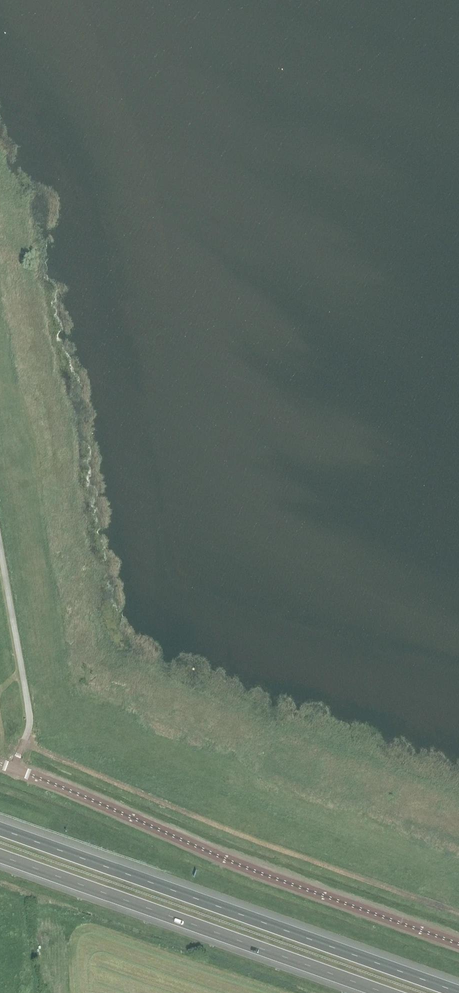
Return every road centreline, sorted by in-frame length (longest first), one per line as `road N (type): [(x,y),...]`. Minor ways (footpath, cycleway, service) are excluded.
road 1 (motorway): [(458,992),(0,830)]
road 2 (residential): [(458,945),(247,869),(12,769)]
road 3 (motorway): [(0,857),(382,992)]

